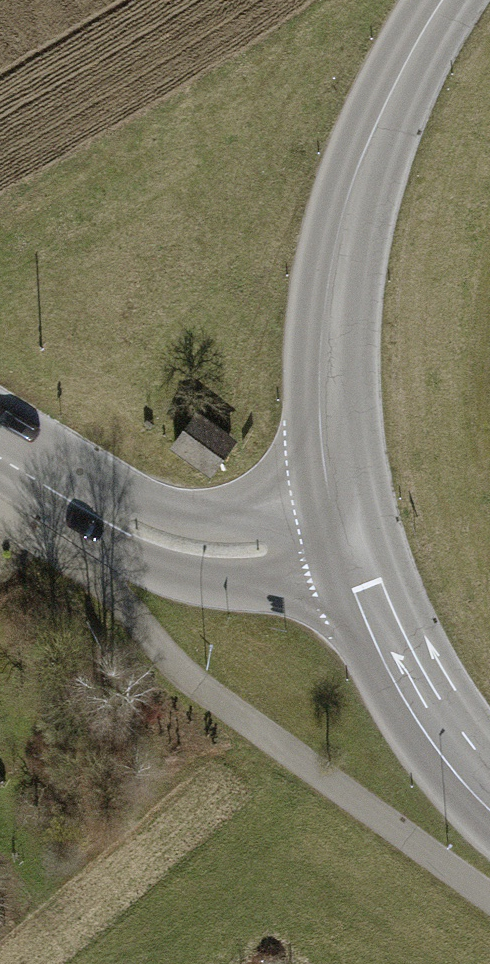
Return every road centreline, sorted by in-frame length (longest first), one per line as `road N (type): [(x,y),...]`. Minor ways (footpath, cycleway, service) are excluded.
road 1 (secondary): [(343,527),(319,402),(331,263),(367,139),(440,0)]
road 2 (secondary): [(0,439),(158,529),(231,541),(343,527)]
road 3 (secondary): [(343,527),(437,732),(489,793)]

